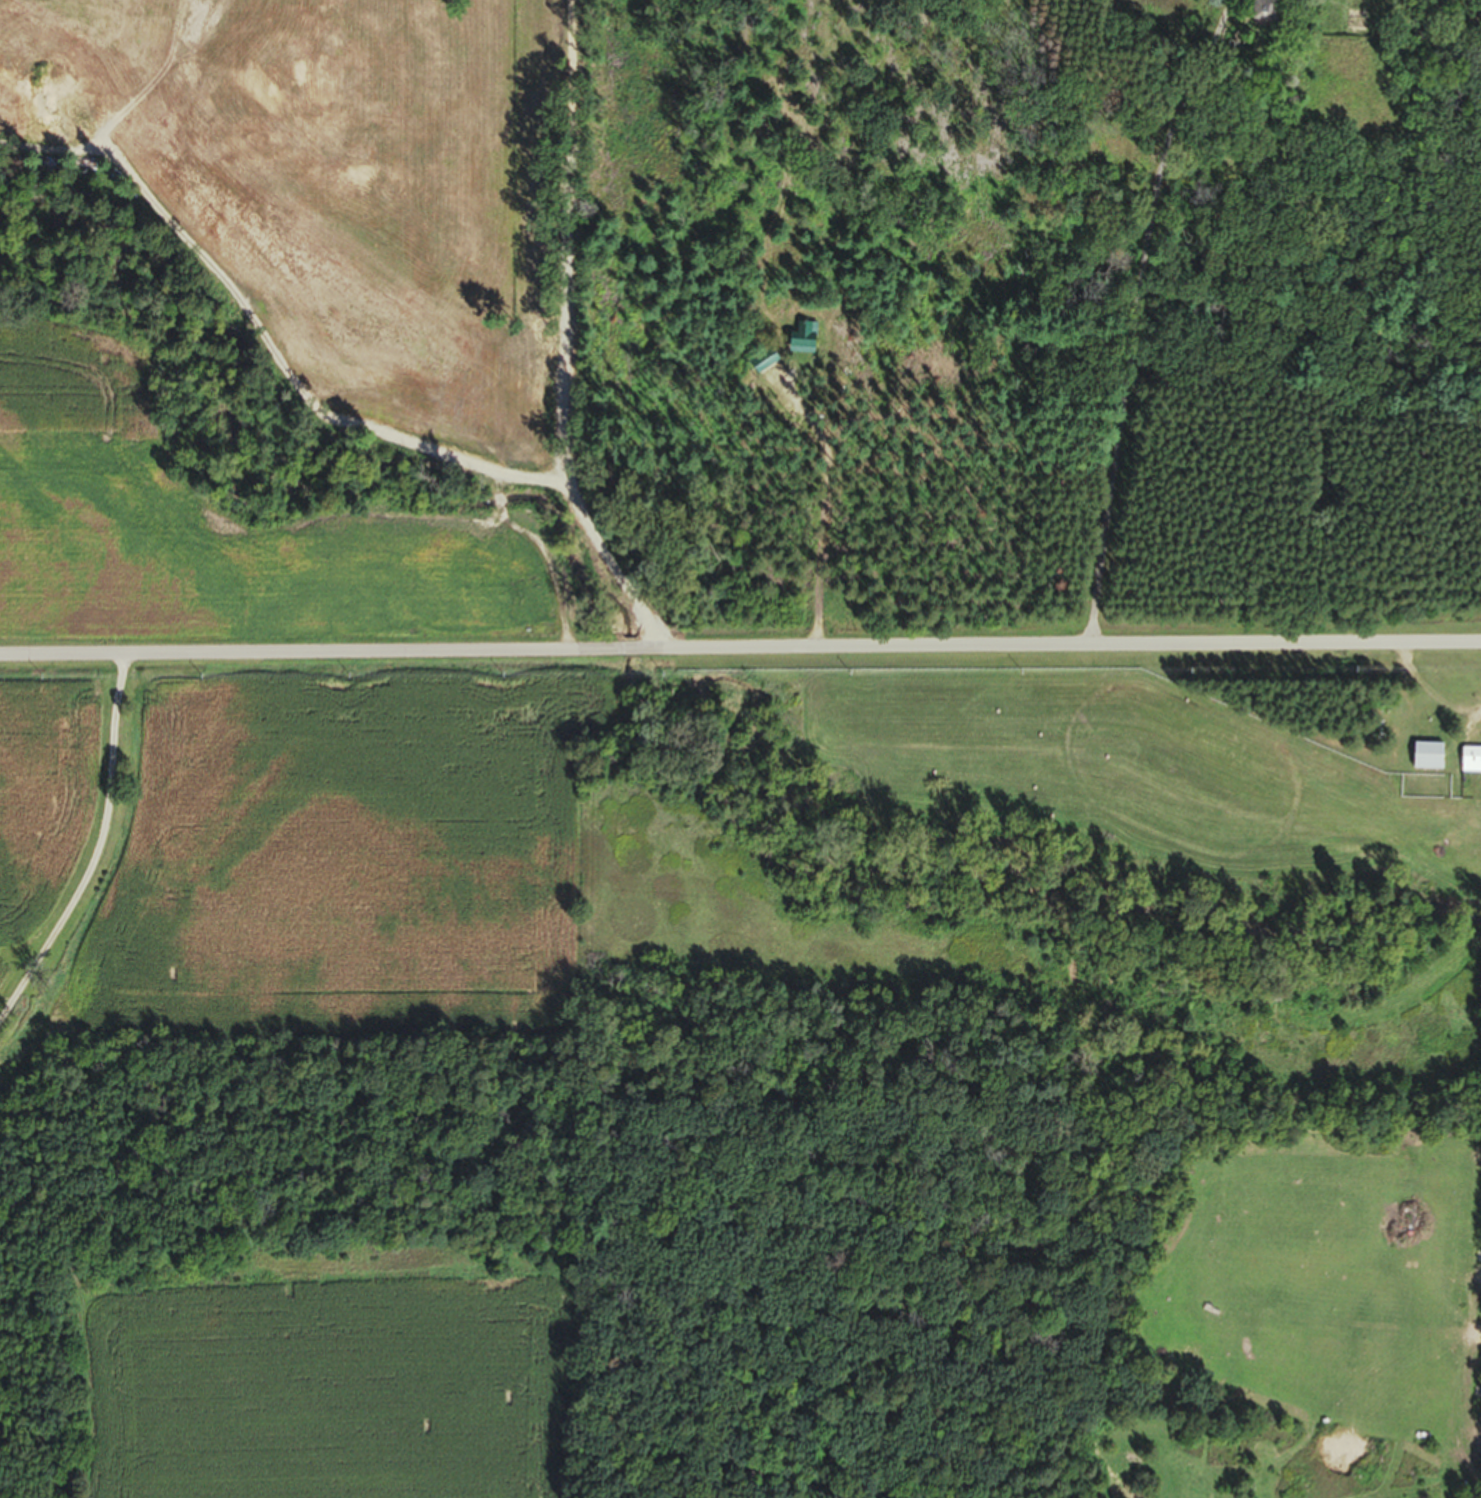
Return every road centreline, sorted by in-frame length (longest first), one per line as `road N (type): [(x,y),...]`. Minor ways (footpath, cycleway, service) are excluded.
road 1 (residential): [(0,656),(1480,643)]

